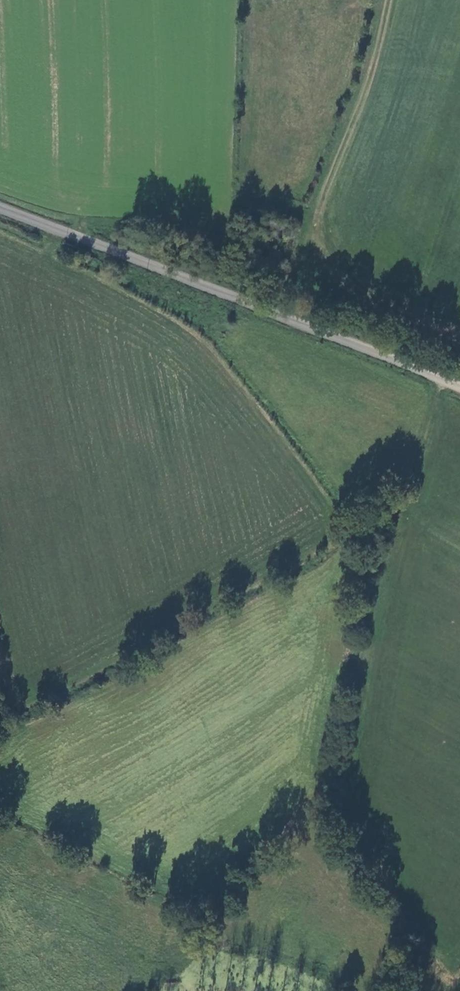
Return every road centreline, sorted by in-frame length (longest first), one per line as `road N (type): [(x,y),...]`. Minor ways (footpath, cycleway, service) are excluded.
road 1 (tertiary): [(0,209),(459,387)]

